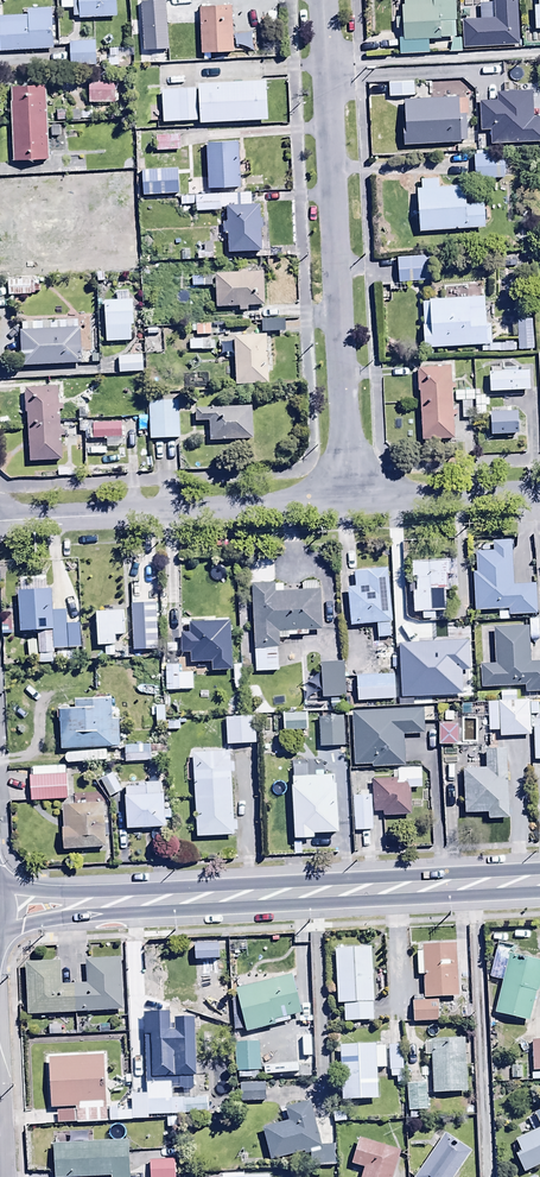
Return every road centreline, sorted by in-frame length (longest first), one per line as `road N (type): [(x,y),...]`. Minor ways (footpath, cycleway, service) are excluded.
road 1 (residential): [(327,0),(352,501)]
road 2 (secondary): [(539,883),(108,905)]
road 3 (residential): [(352,501),(0,523)]
road 4 (residential): [(539,493),(352,501)]

